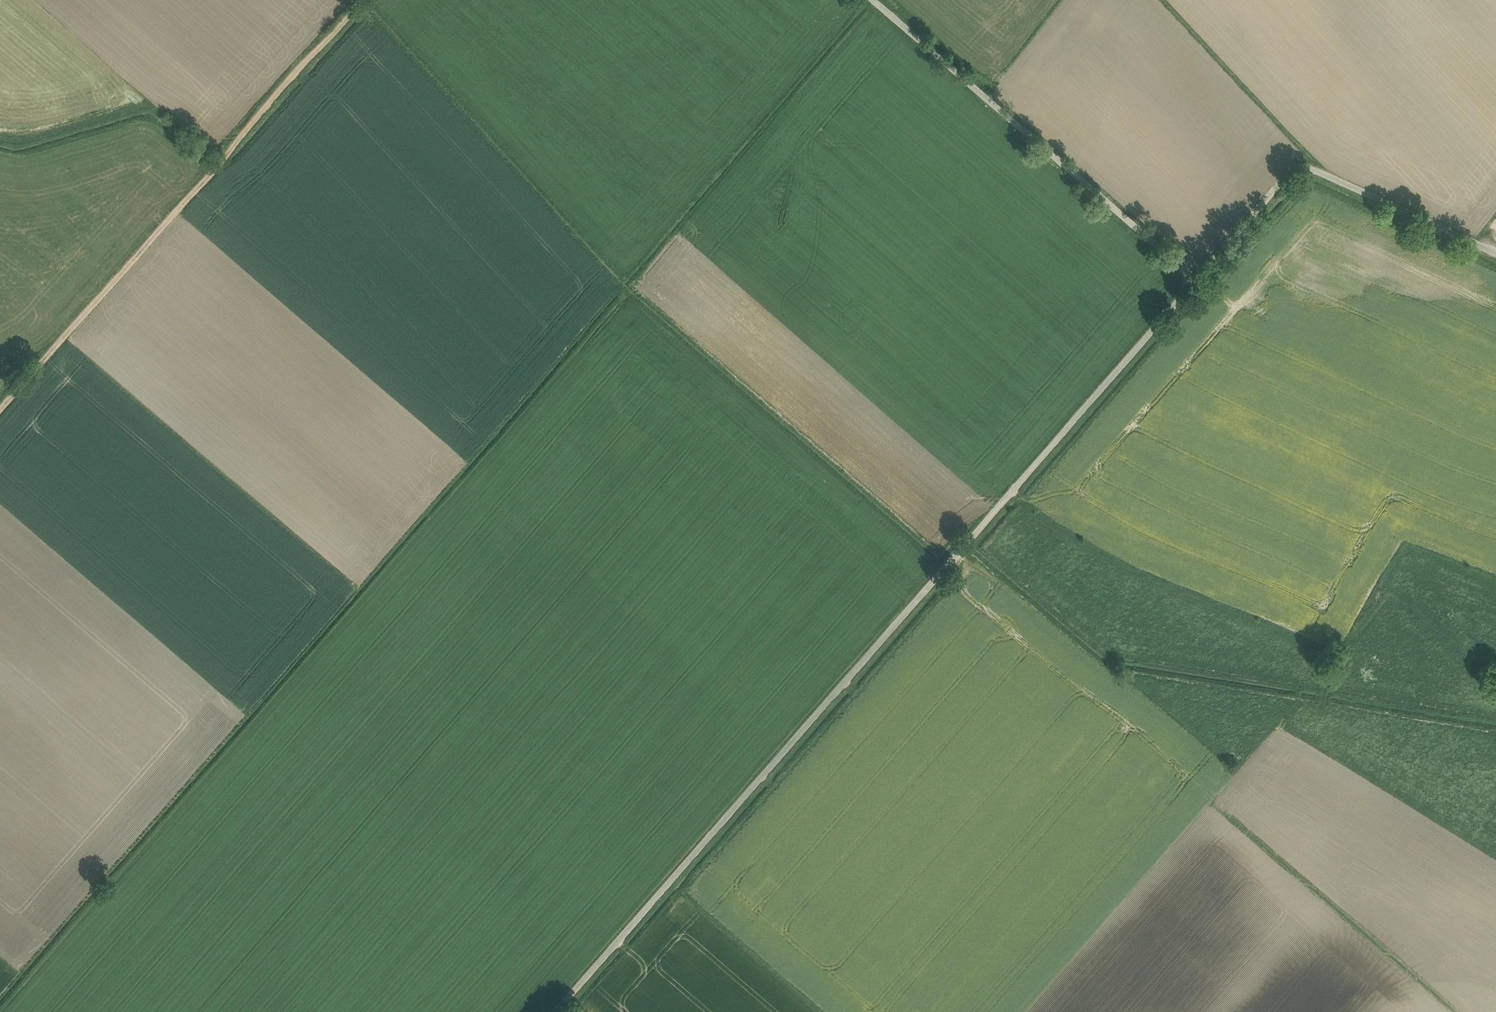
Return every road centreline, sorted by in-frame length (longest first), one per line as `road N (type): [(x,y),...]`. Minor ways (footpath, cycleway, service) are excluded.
road 1 (unclassified): [(555,1011),(1196,280)]
road 2 (track): [(0,409),(364,0)]
road 3 (unclassified): [(874,0),(1196,280)]
road 4 (unclassified): [(1196,280),(1301,167),(1495,251)]

